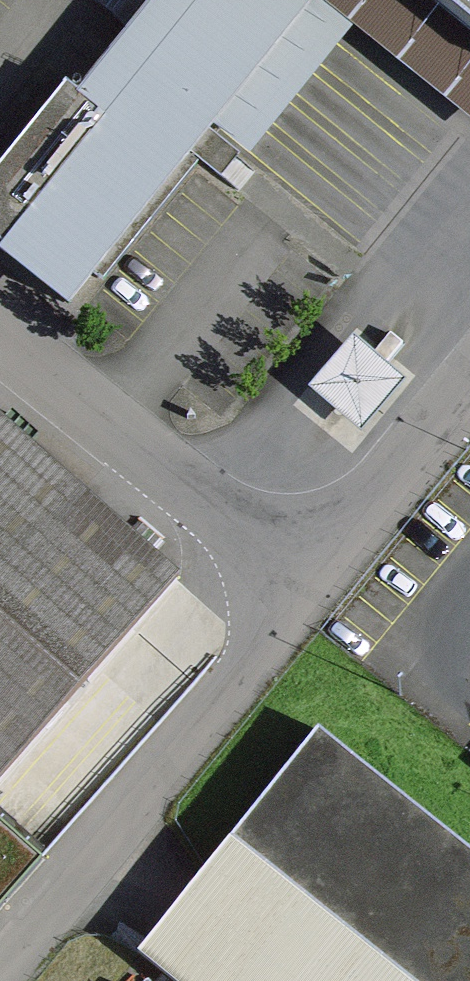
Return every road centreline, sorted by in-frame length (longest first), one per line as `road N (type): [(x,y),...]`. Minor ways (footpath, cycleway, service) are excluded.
road 1 (unclassified): [(303,600),(0,966)]
road 2 (unclassified): [(303,600),(0,351)]
road 3 (unclassified): [(469,395),(303,600)]

